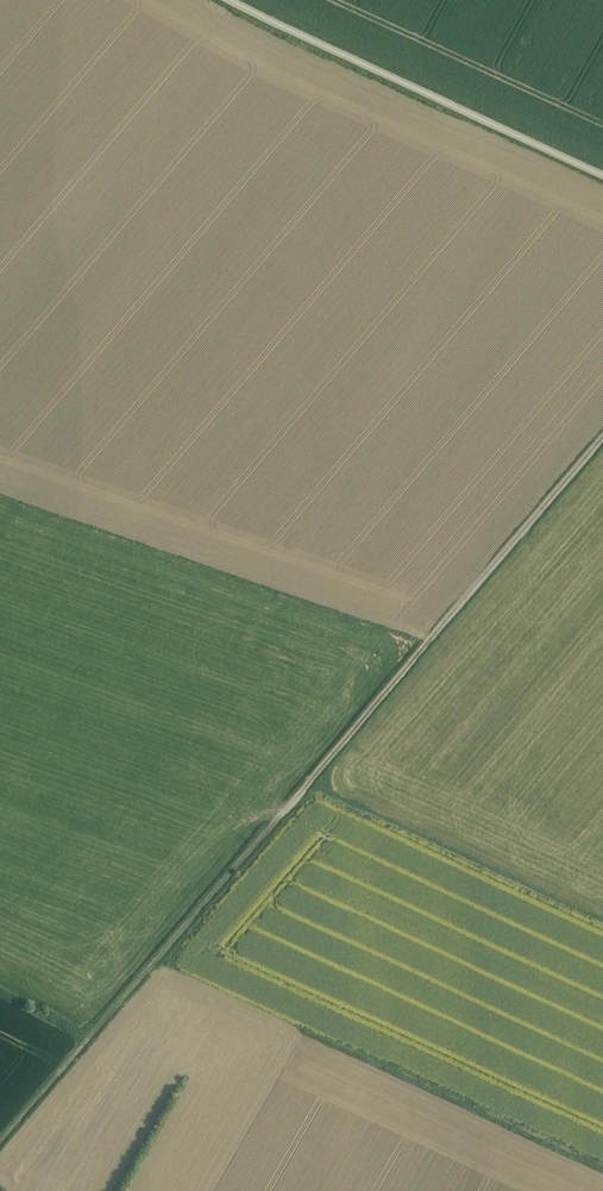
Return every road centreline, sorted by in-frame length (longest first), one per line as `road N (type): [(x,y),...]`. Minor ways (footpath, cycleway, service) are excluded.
road 1 (track): [(602,437),(0,1140)]
road 2 (unclassified): [(230,0),(602,176)]

